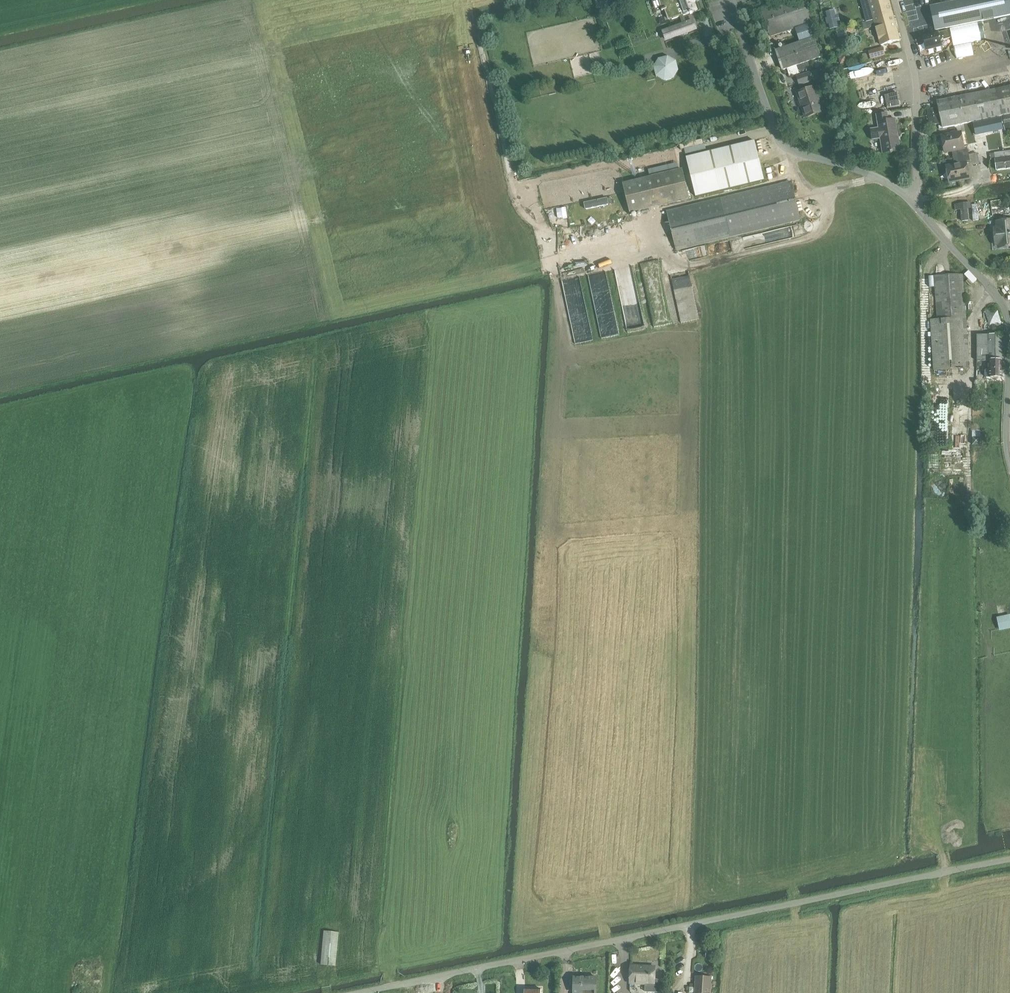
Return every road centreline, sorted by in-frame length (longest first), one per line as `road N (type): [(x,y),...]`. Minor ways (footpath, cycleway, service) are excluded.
road 1 (unclassified): [(357,992),(1009,859)]
road 2 (unclassified): [(916,205),(876,176),(785,142),(731,0)]
road 3 (unclassified): [(1009,464),(1007,316),(916,205)]
road 4 (unclassified): [(916,205),(917,93),(896,0)]

